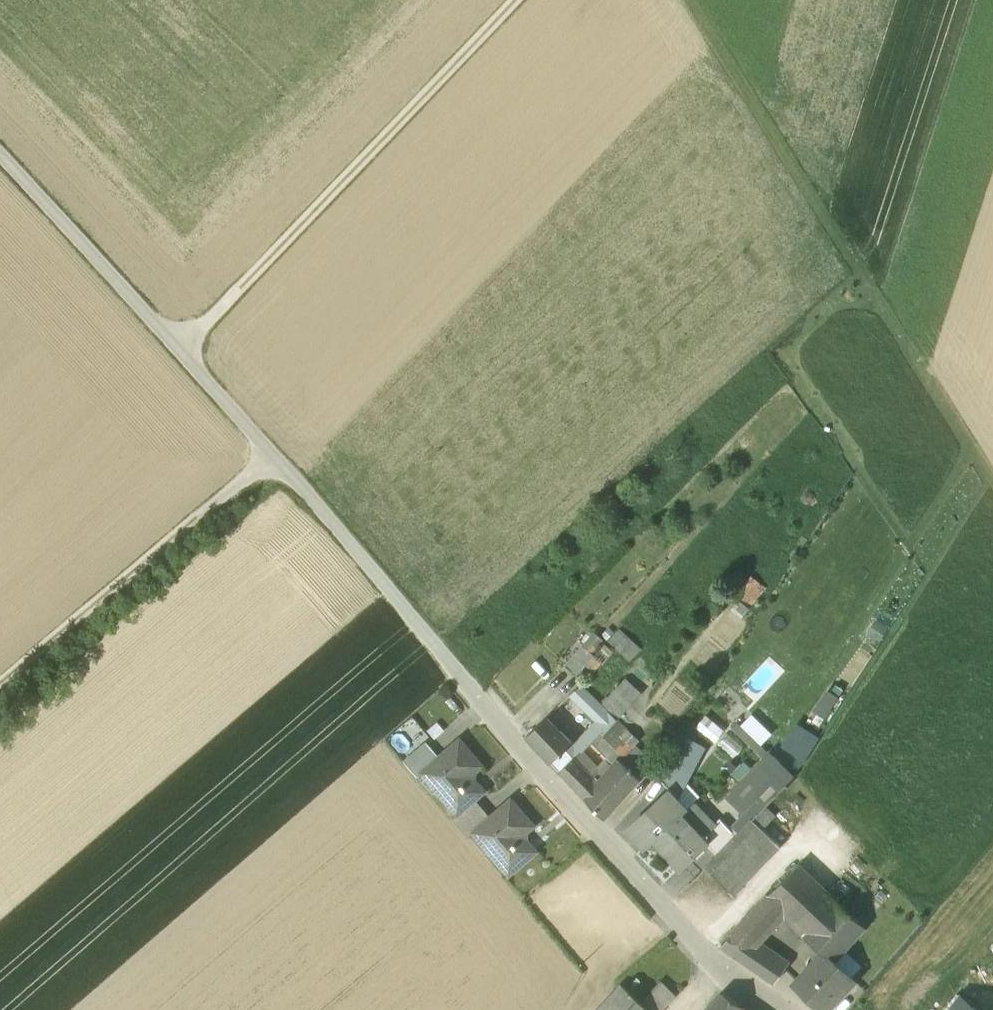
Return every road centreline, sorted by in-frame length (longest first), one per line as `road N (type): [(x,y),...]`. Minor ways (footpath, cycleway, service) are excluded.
road 1 (unclassified): [(458,673),(272,453),(0,156)]
road 2 (track): [(180,351),(515,0)]
road 3 (residential): [(774,1009),(676,925),(458,673)]
road 4 (track): [(684,0),(931,387)]
road 5 (track): [(0,686),(272,453)]

